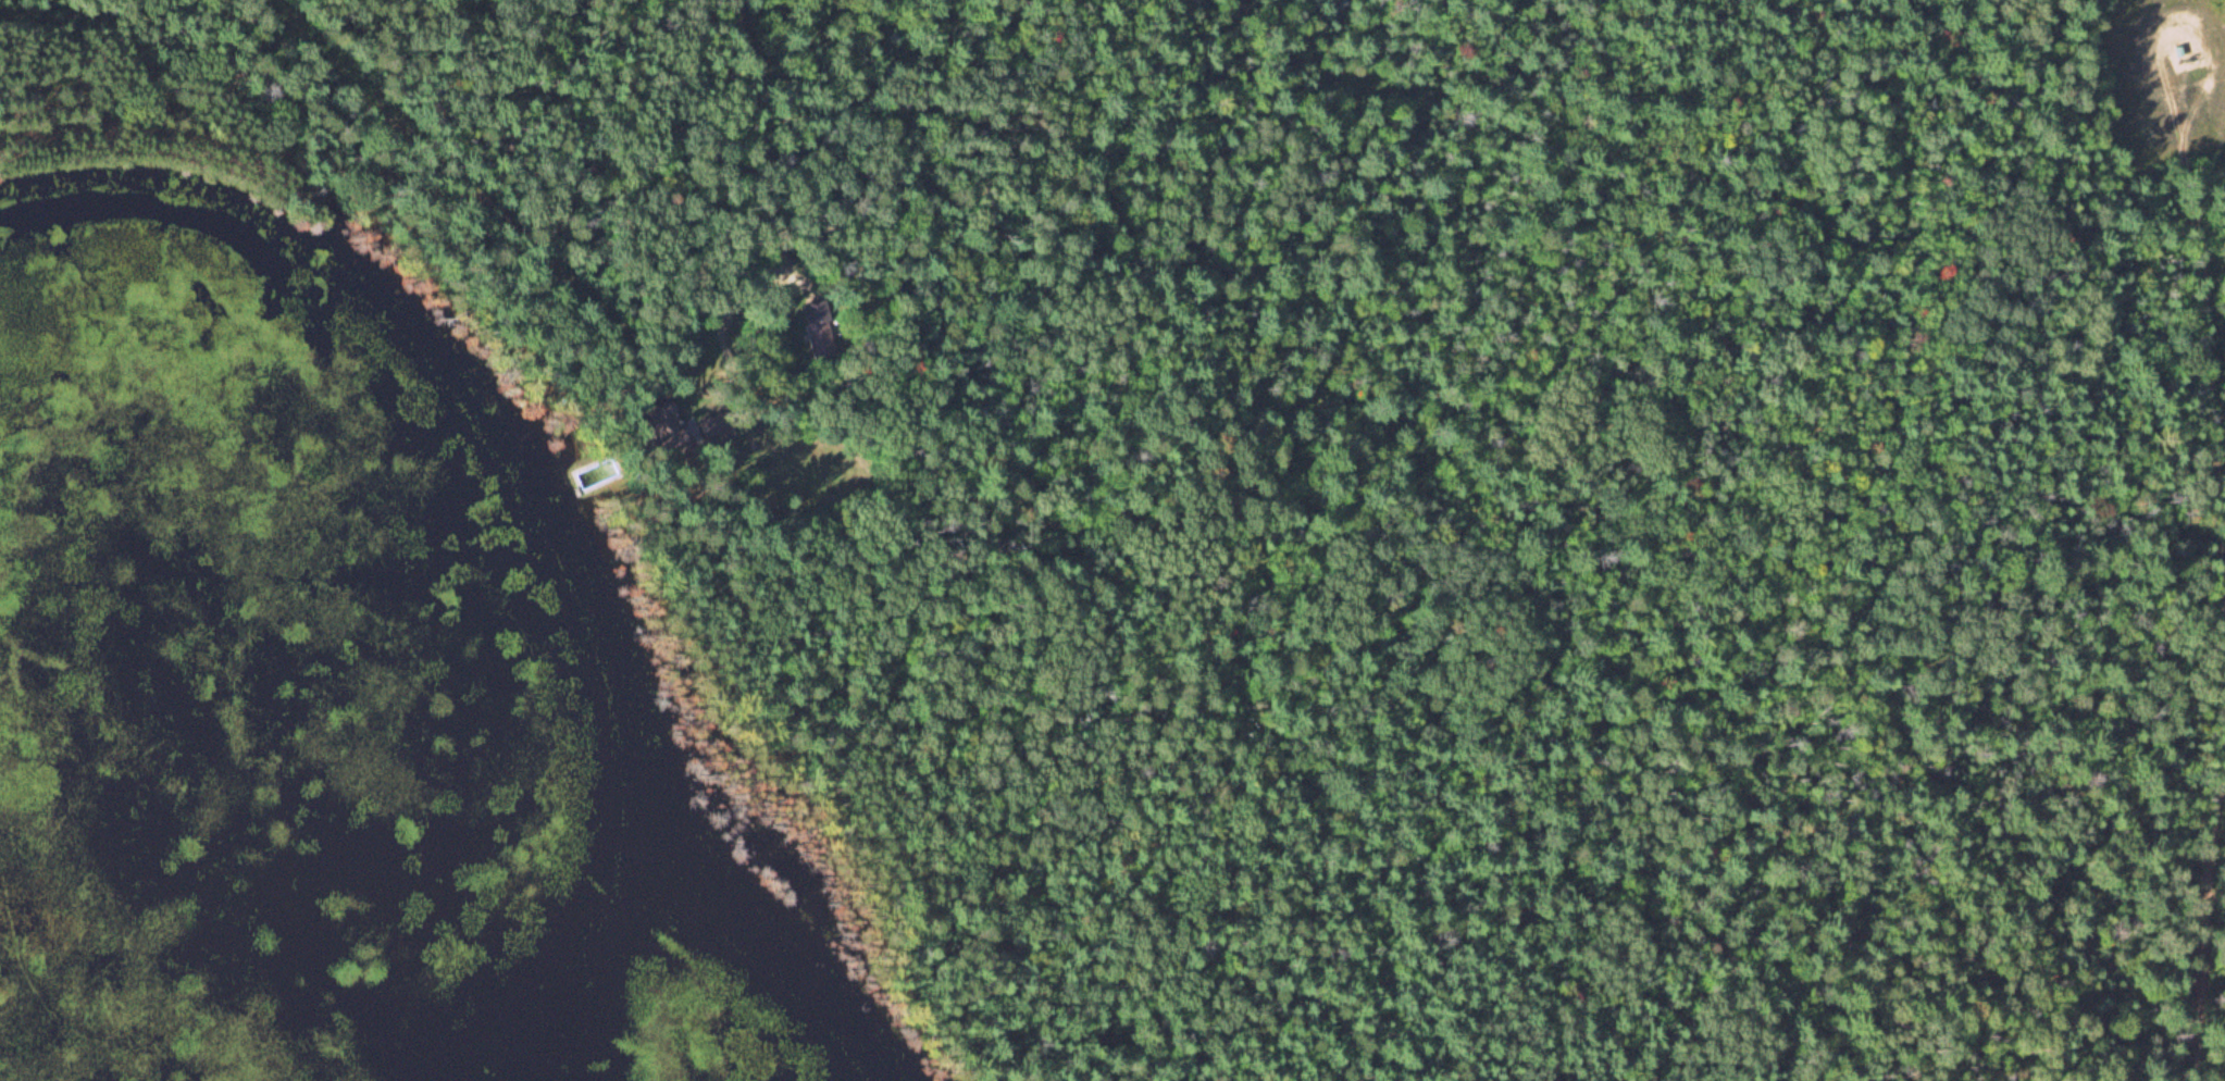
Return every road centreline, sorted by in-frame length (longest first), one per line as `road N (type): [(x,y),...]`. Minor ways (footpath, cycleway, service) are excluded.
road 1 (residential): [(800,298),(740,0)]

